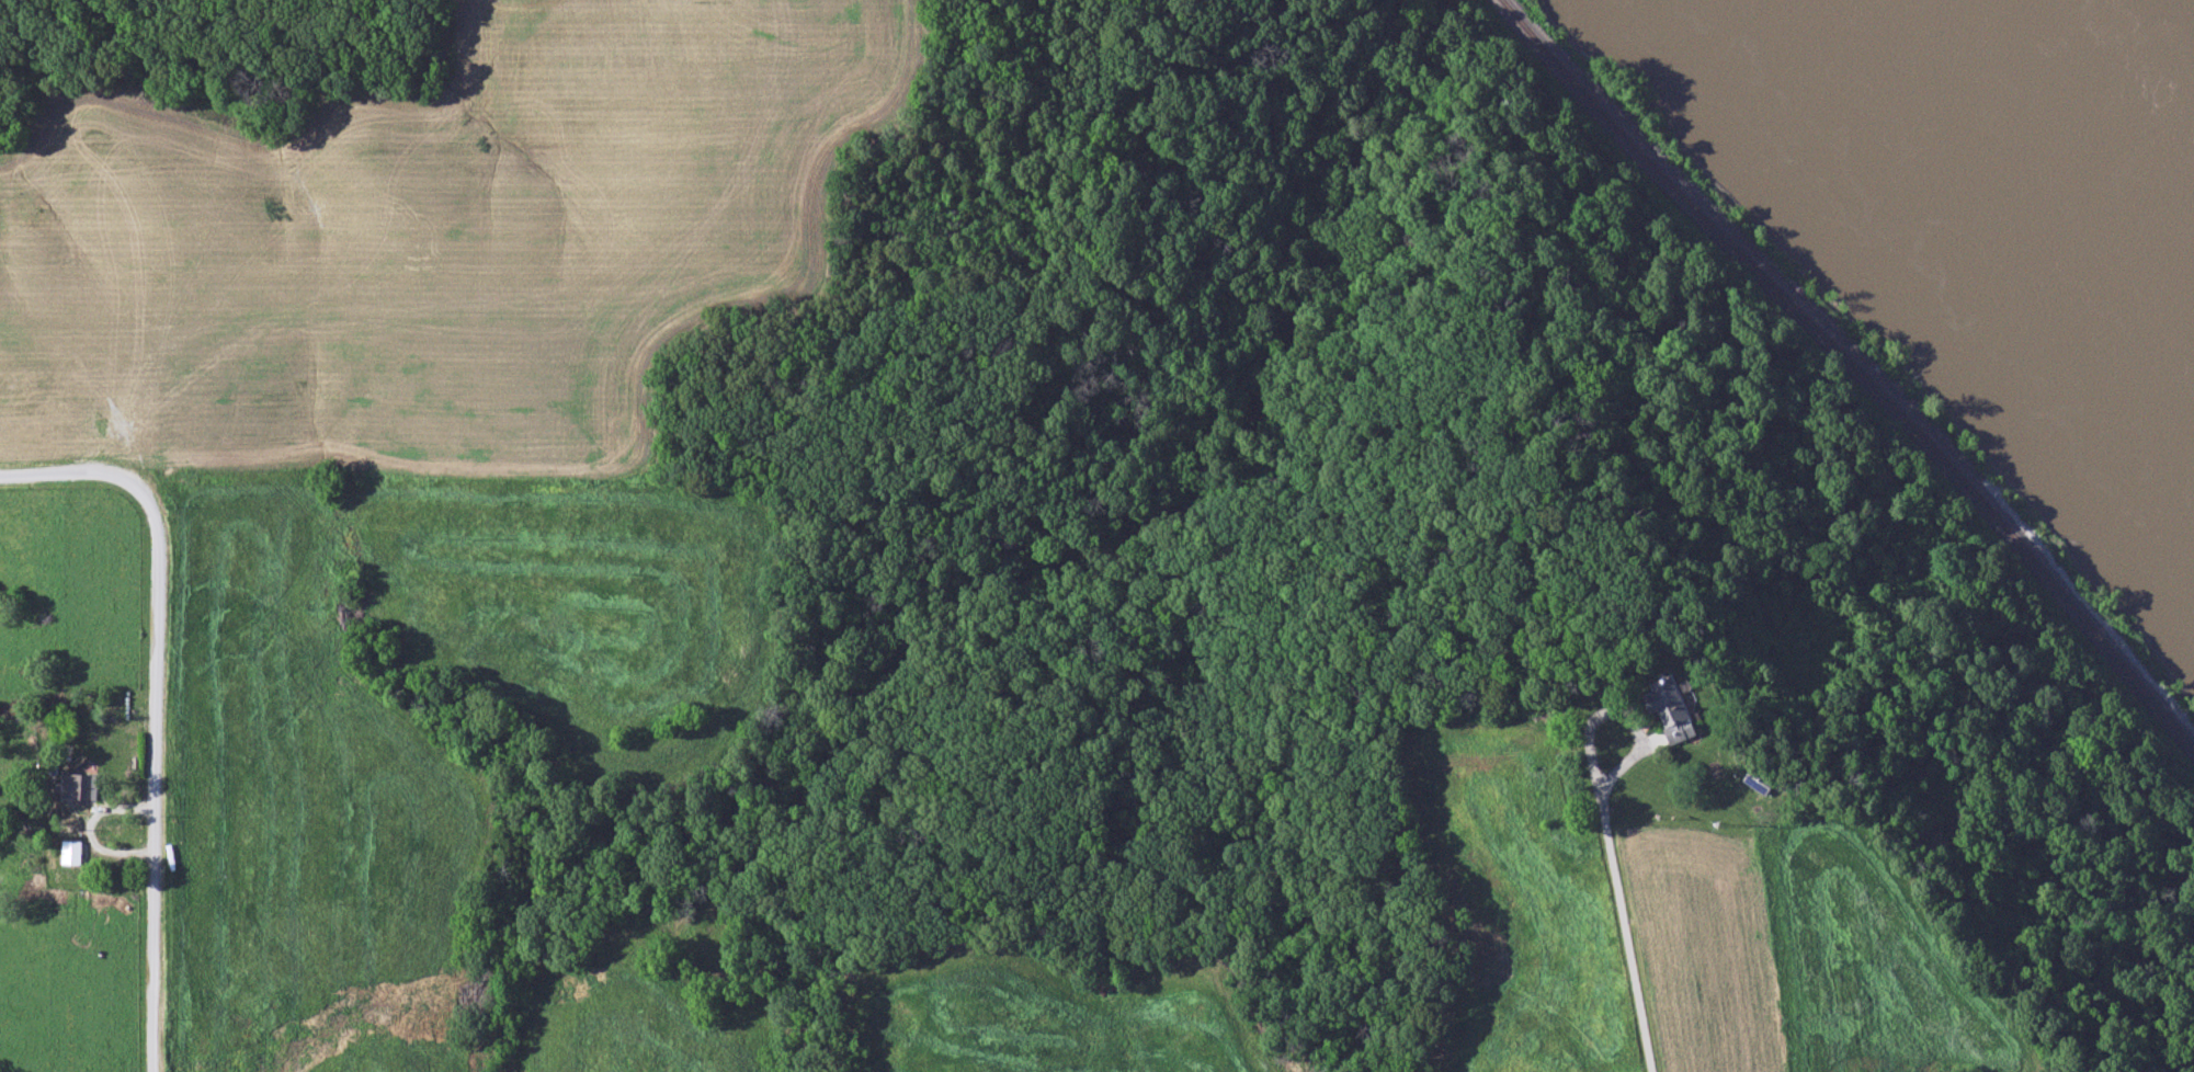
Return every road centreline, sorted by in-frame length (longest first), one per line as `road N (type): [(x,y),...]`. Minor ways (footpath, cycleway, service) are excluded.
road 1 (residential): [(132,488),(154,524),(152,1071)]
road 2 (residential): [(0,477),(98,474),(132,488)]

